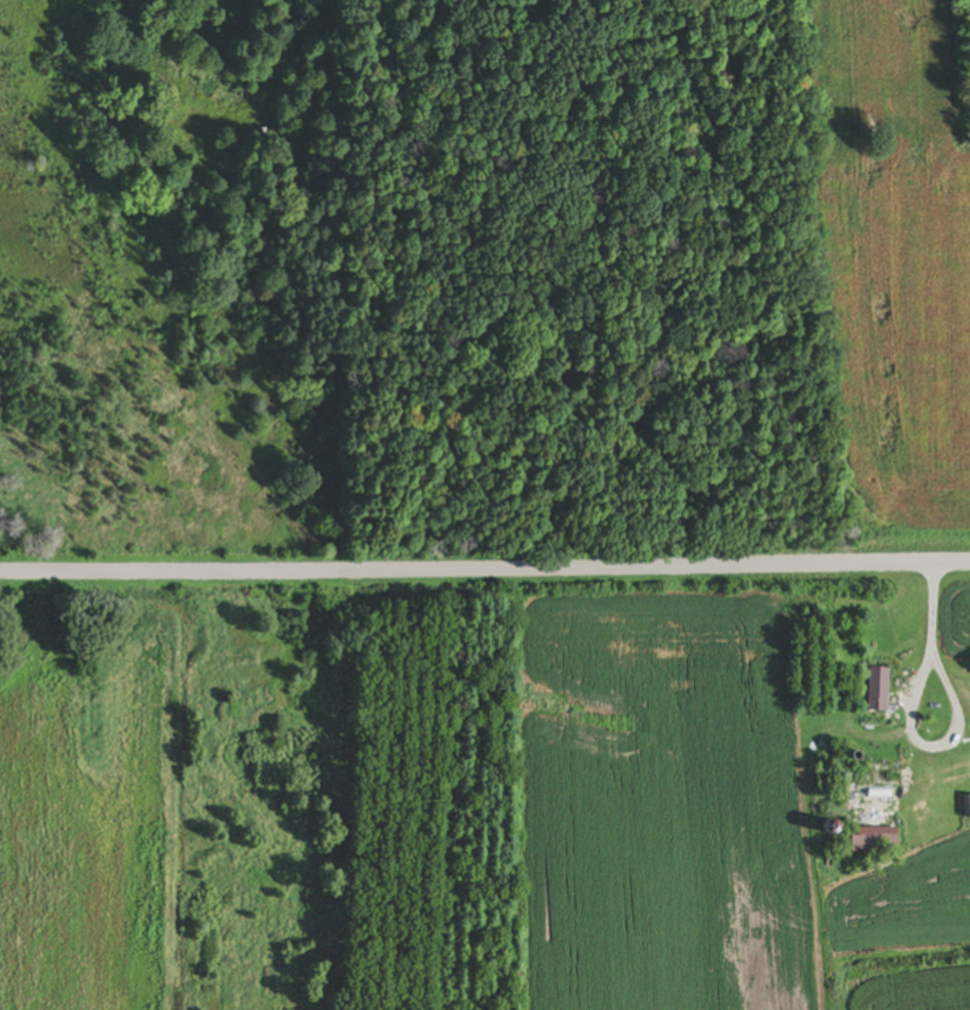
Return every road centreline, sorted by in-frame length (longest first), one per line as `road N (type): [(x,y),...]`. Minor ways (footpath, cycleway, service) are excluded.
road 1 (residential): [(0,567),(969,560)]

